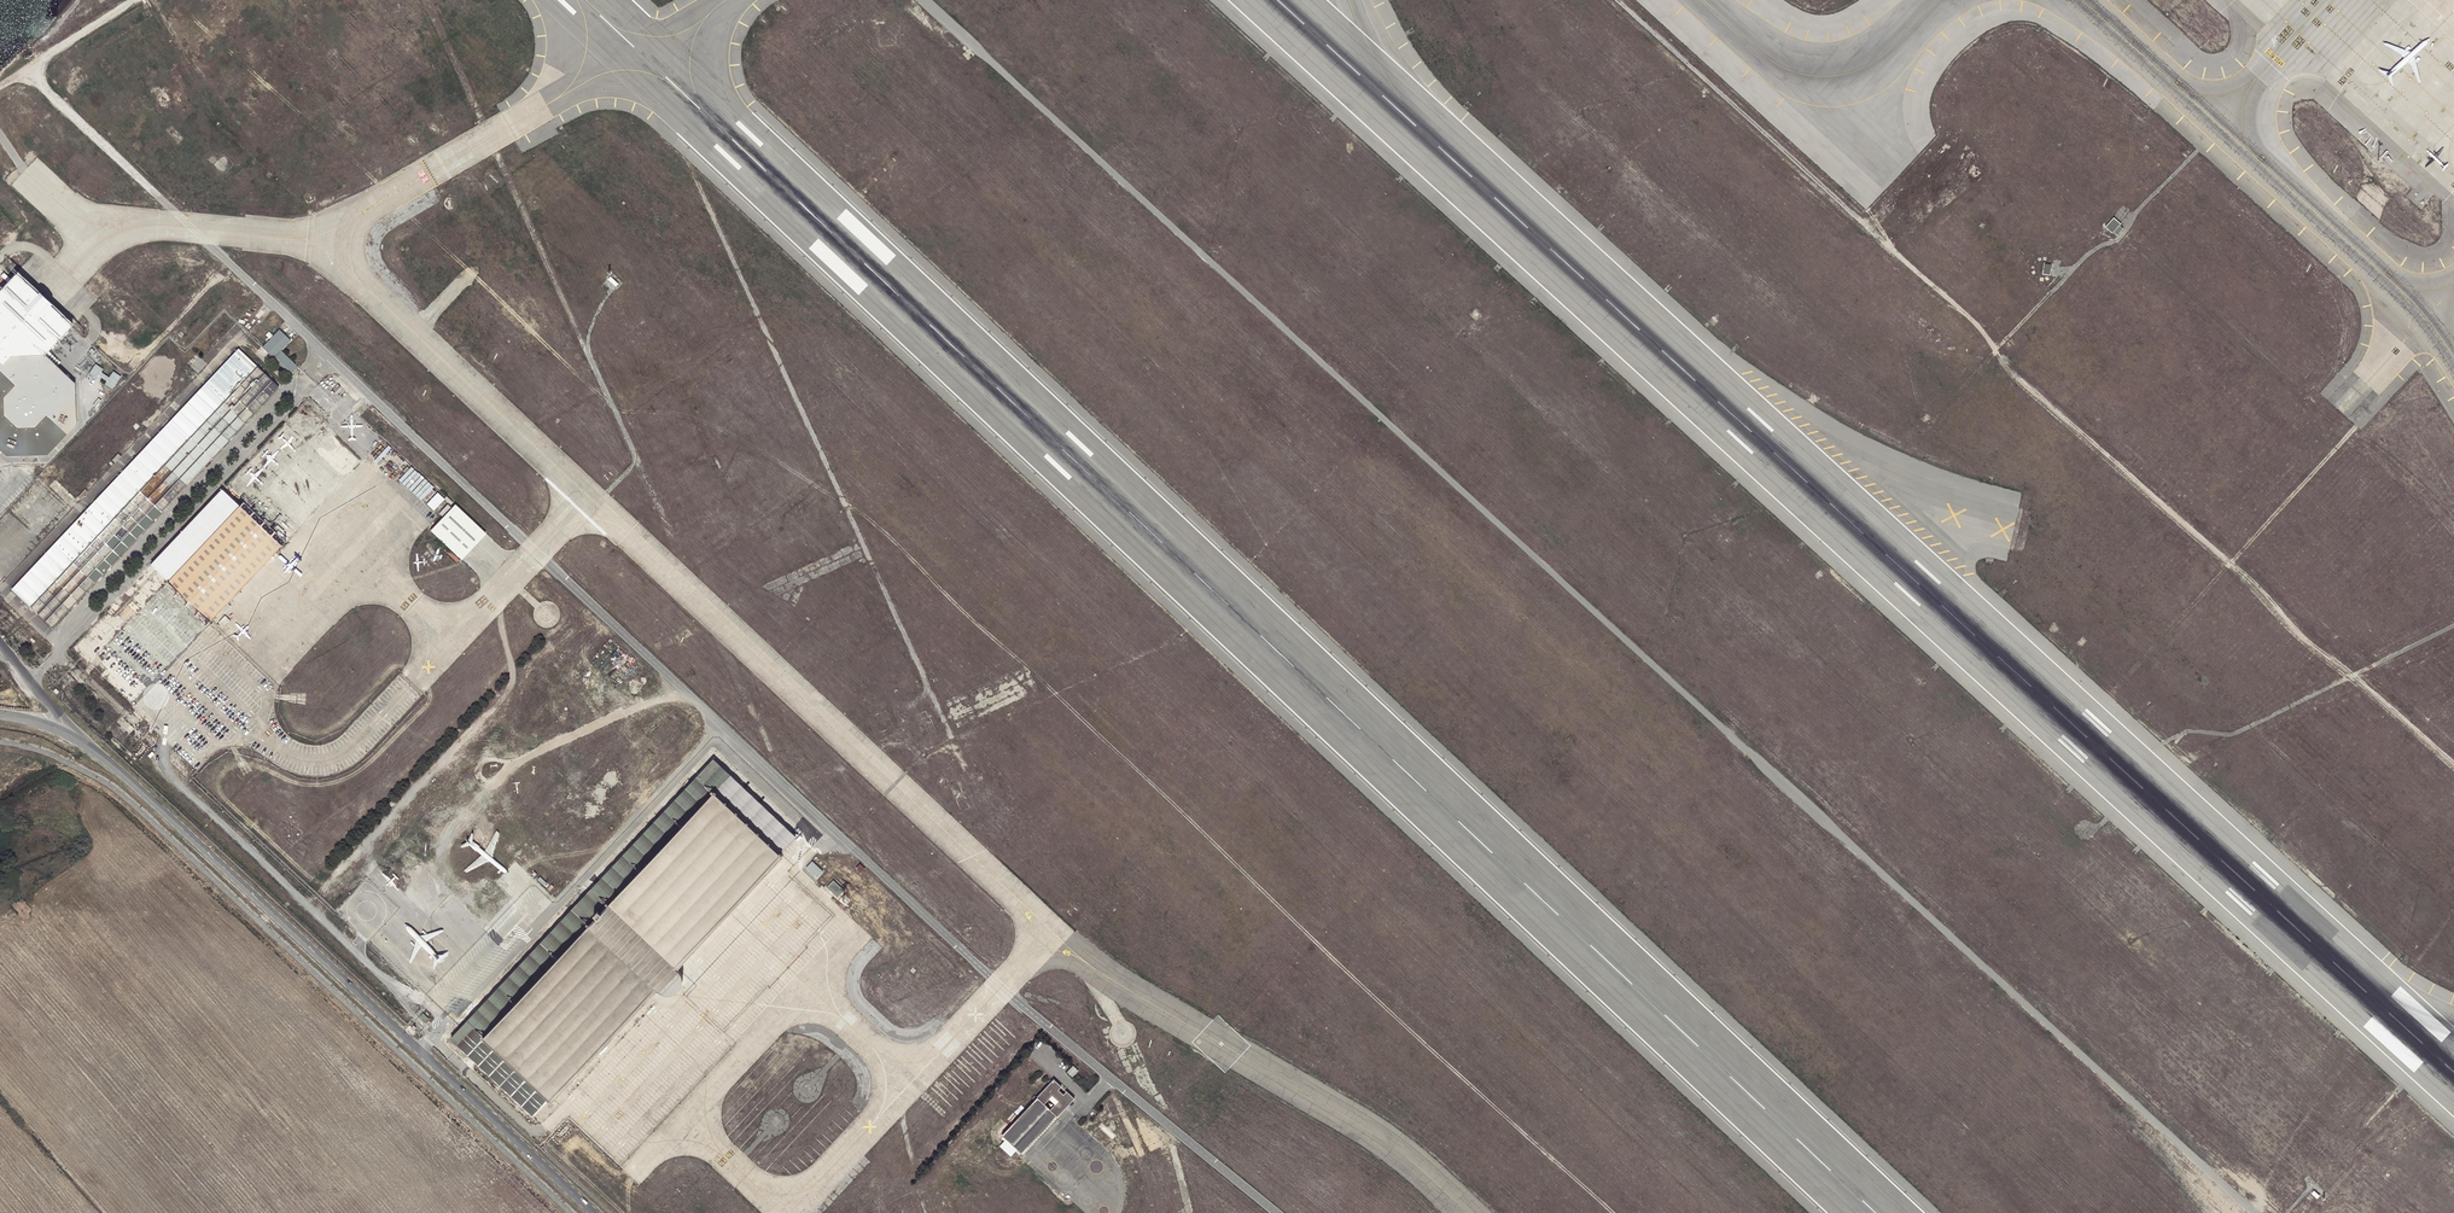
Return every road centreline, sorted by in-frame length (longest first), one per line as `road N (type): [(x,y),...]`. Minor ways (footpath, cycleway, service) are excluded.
road 1 (tertiary): [(63,729),(115,764),(596,1212)]

